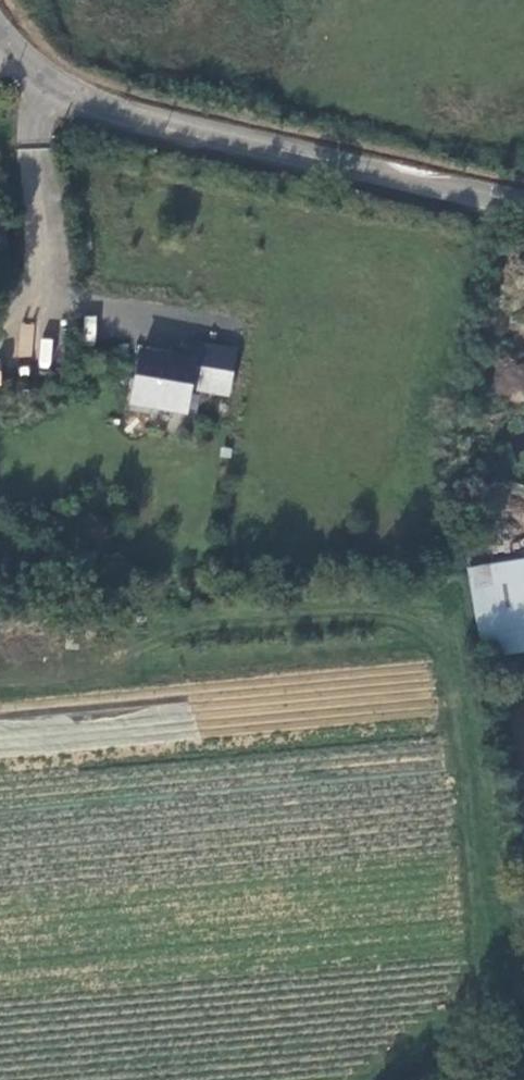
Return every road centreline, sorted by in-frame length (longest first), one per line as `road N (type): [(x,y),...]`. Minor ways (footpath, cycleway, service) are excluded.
road 1 (tertiary): [(523,202),(109,106),(52,78),(0,28)]

